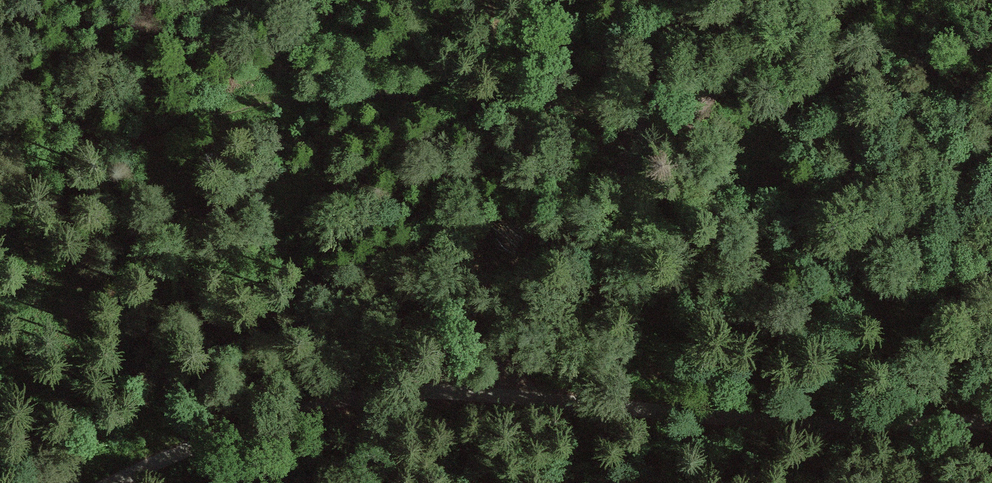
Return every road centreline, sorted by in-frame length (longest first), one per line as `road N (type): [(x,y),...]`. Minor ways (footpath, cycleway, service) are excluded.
road 1 (unclassified): [(108,482),(227,430),(385,390),(850,426),(991,421)]
road 2 (track): [(802,0),(650,135),(414,390)]
road 3 (track): [(650,135),(686,0)]

